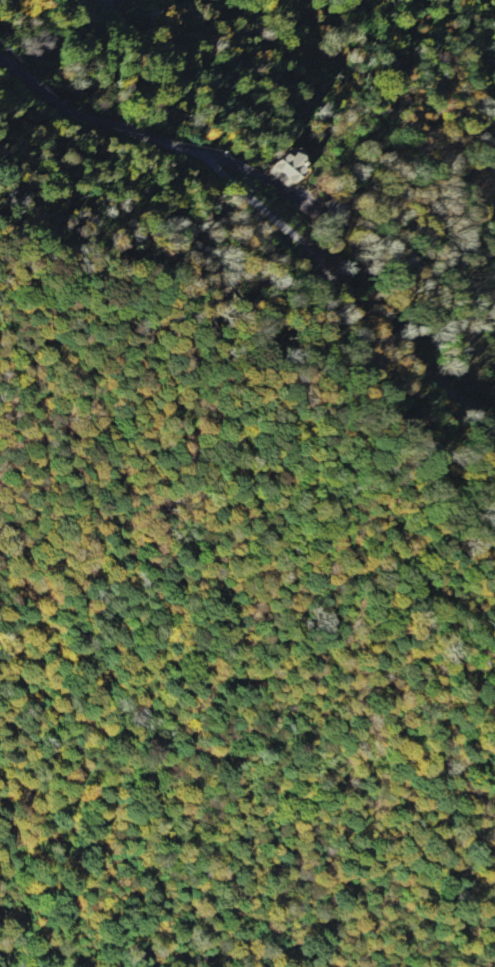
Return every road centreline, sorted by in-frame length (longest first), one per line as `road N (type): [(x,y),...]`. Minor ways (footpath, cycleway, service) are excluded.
road 1 (residential): [(443,380),(371,328),(294,236),(218,164),(68,109),(0,58)]

